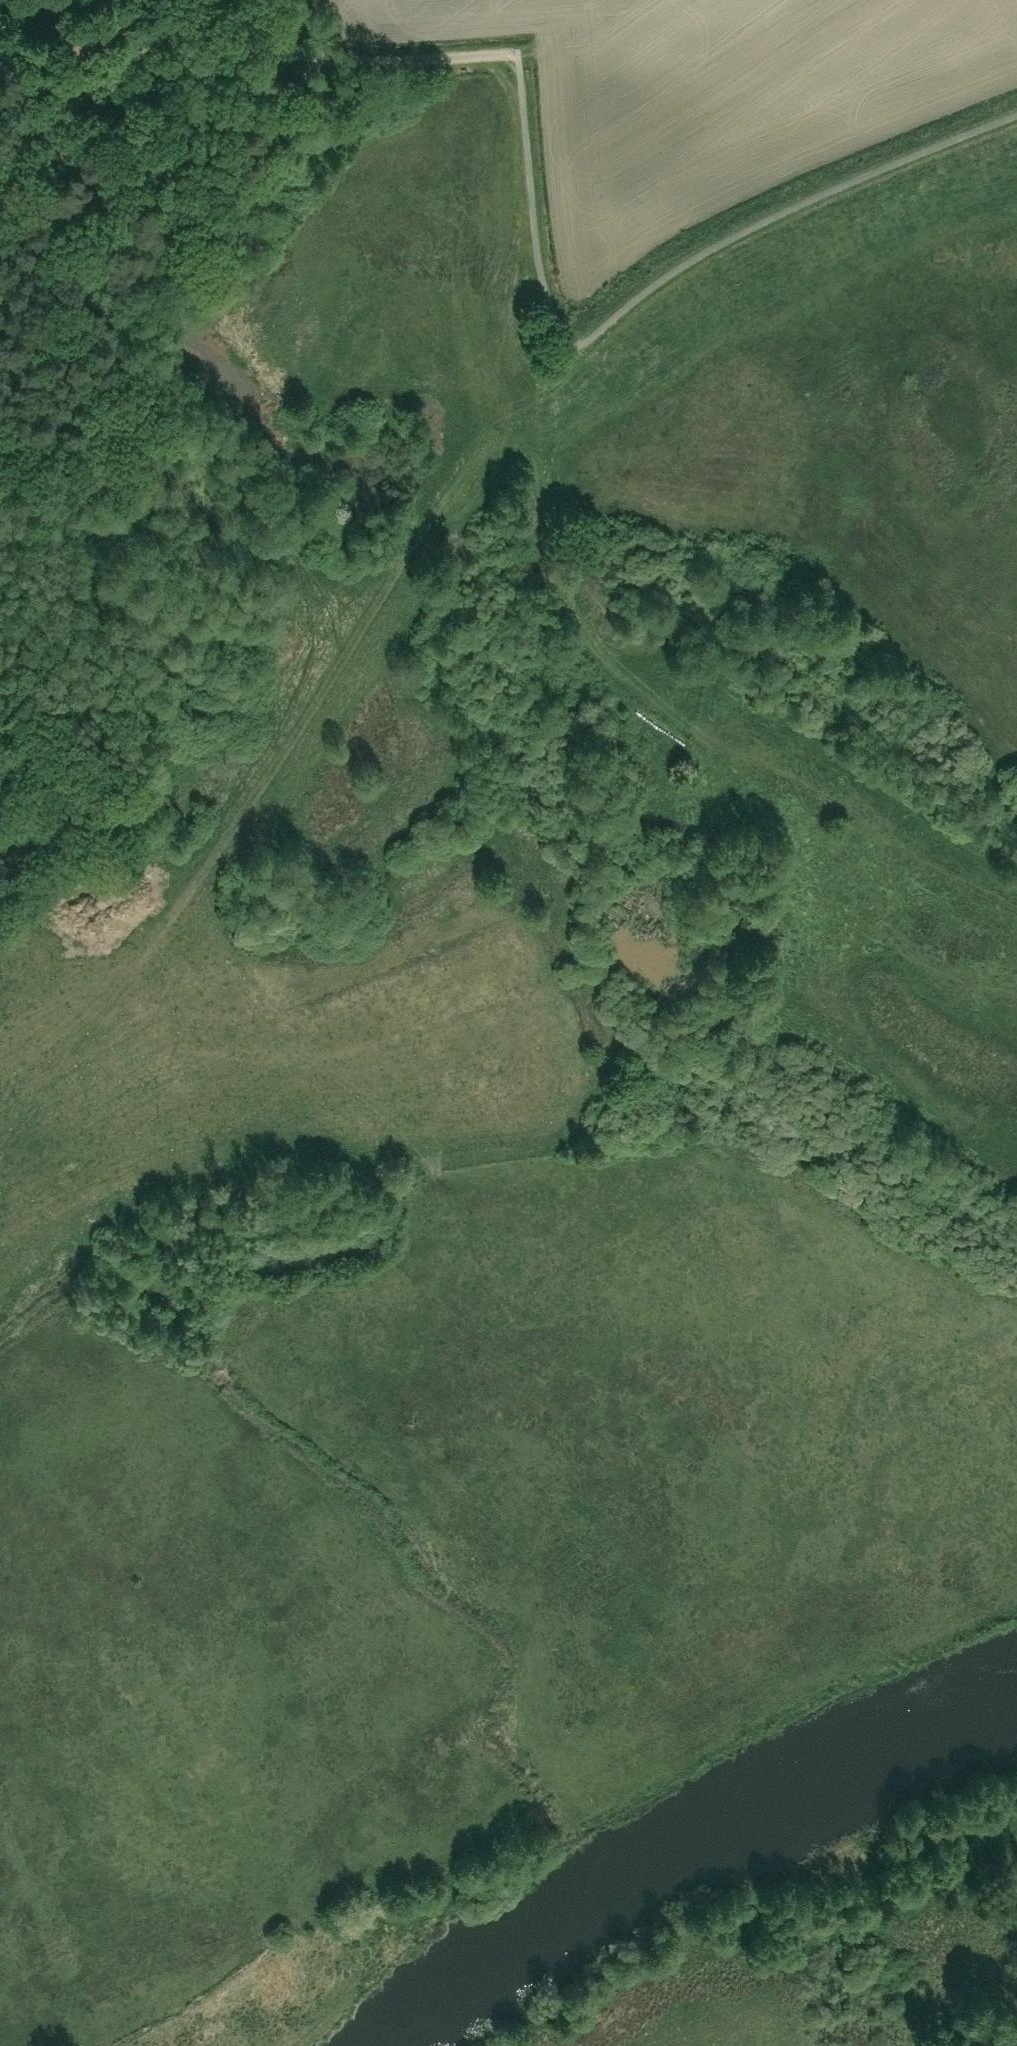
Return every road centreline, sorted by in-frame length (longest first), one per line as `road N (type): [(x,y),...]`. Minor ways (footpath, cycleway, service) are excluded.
road 1 (unclassified): [(184,18),(208,36),(343,60),(517,54)]
road 2 (tertiary): [(0,188),(184,18)]

